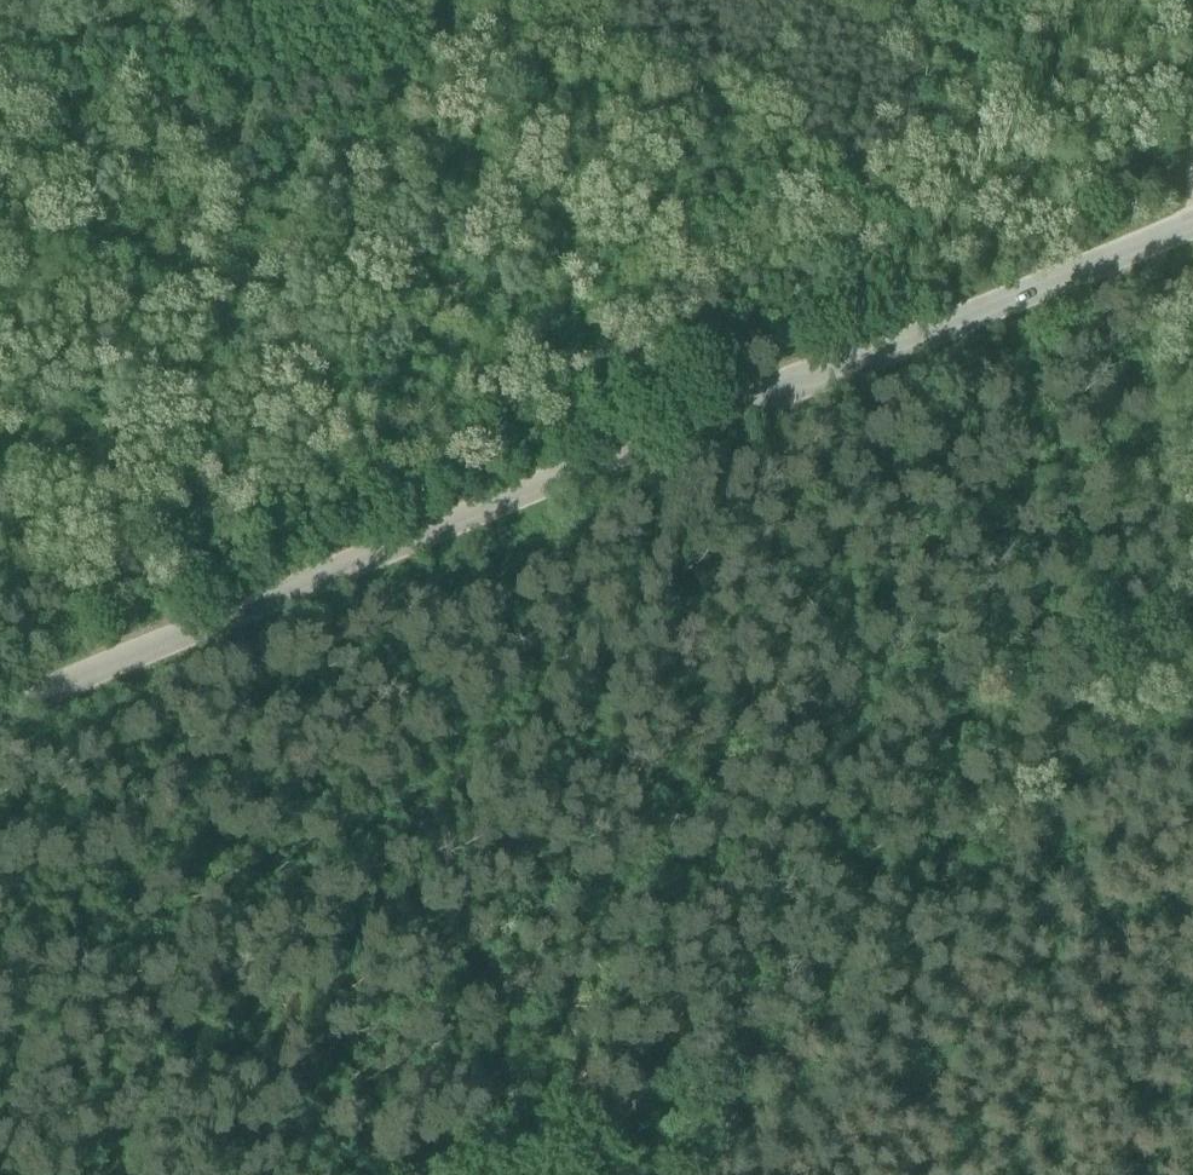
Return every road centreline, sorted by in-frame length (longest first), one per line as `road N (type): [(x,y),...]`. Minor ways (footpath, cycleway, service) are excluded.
road 1 (unclassified): [(0,730),(1192,230)]
road 2 (track): [(0,56),(188,0)]

